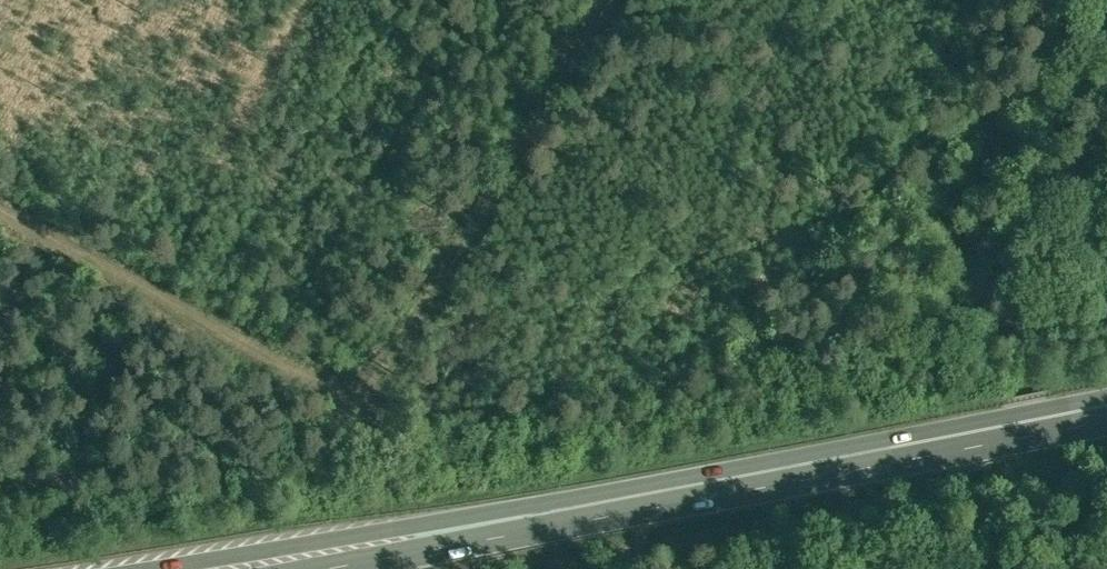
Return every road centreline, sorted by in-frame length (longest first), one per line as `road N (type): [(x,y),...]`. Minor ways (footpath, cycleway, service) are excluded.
road 1 (track): [(650,0),(401,409),(0,190)]
road 2 (trunk): [(547,520),(1106,410)]
road 3 (trunk): [(547,520),(156,568)]
road 4 (trunk): [(293,568),(547,520)]

